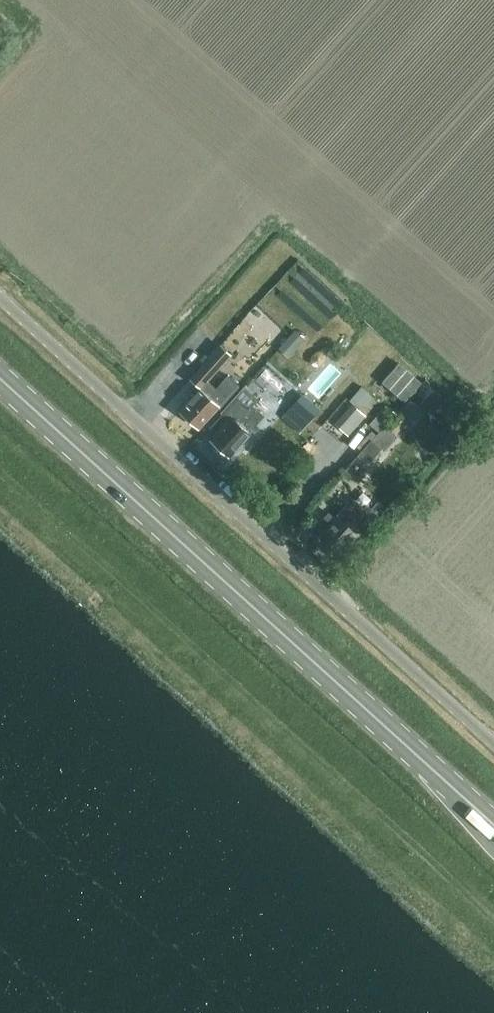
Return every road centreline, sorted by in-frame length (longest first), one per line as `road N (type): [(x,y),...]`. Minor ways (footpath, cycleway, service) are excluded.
road 1 (track): [(0,472),(493,927)]
road 2 (unclassified): [(493,743),(0,295)]
road 3 (primary): [(493,825),(0,377)]

